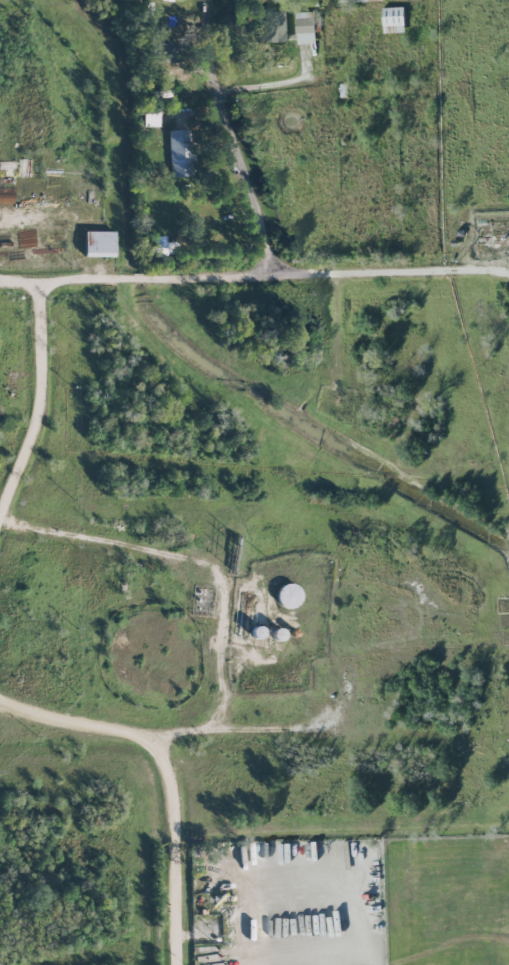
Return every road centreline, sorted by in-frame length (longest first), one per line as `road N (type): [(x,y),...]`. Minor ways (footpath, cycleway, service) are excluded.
road 1 (residential): [(0,707),(135,736),(162,751),(179,795),(181,964)]

